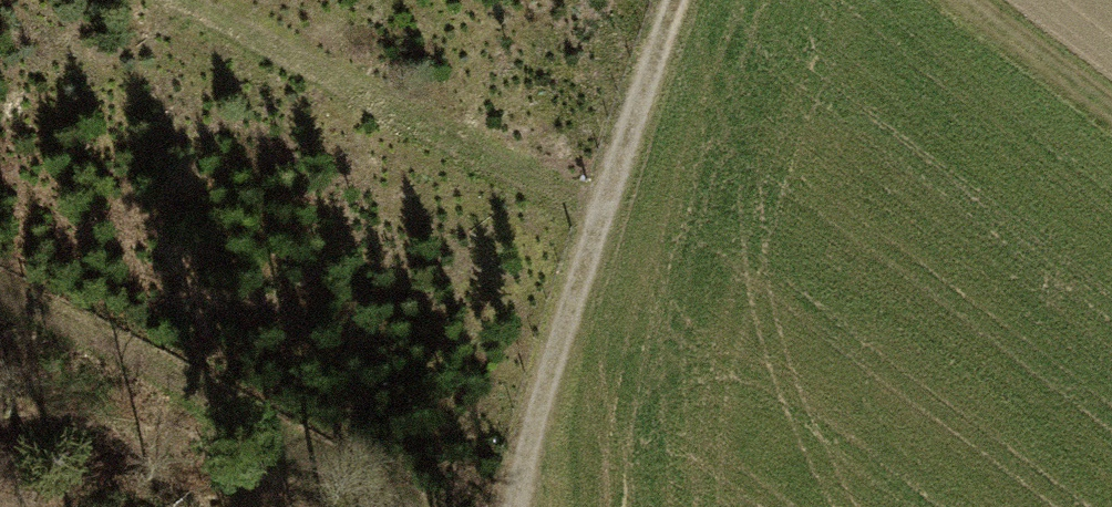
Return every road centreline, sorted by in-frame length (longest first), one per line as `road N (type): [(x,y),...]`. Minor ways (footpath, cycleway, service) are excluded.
road 1 (track): [(525,506),(530,441),(683,0)]
road 2 (track): [(0,306),(369,506)]
road 3 (track): [(964,0),(1111,111)]

